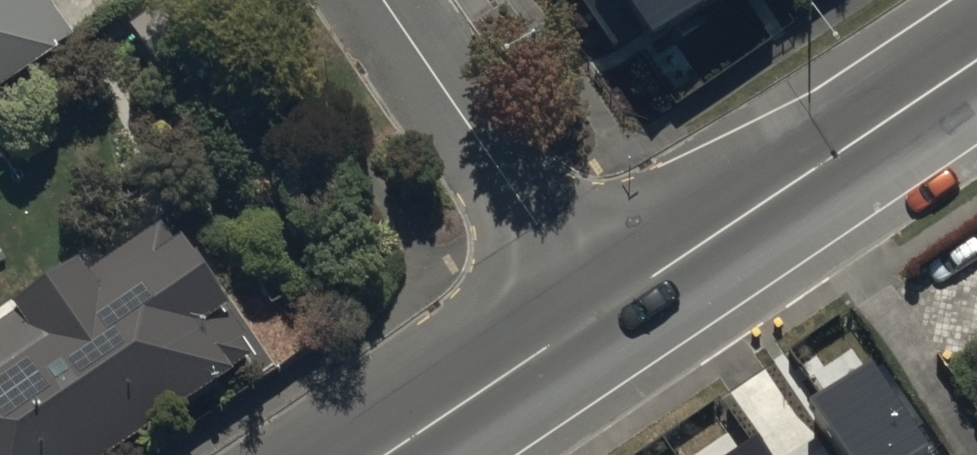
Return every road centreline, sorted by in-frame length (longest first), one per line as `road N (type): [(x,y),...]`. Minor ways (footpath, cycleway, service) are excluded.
road 1 (secondary): [(599,316),(976,61)]
road 2 (residential): [(384,0),(599,316)]
road 3 (secondary): [(386,454),(599,316)]

